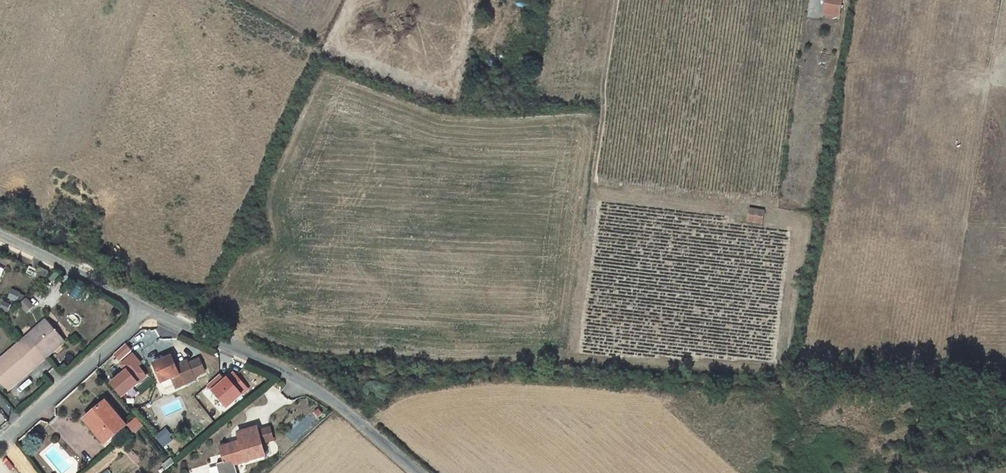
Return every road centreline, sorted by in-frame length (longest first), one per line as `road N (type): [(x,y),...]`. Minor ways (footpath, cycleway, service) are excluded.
road 1 (residential): [(152,313),(307,389),(408,472)]
road 2 (residential): [(152,313),(0,447)]
road 3 (residential): [(0,244),(152,313)]

